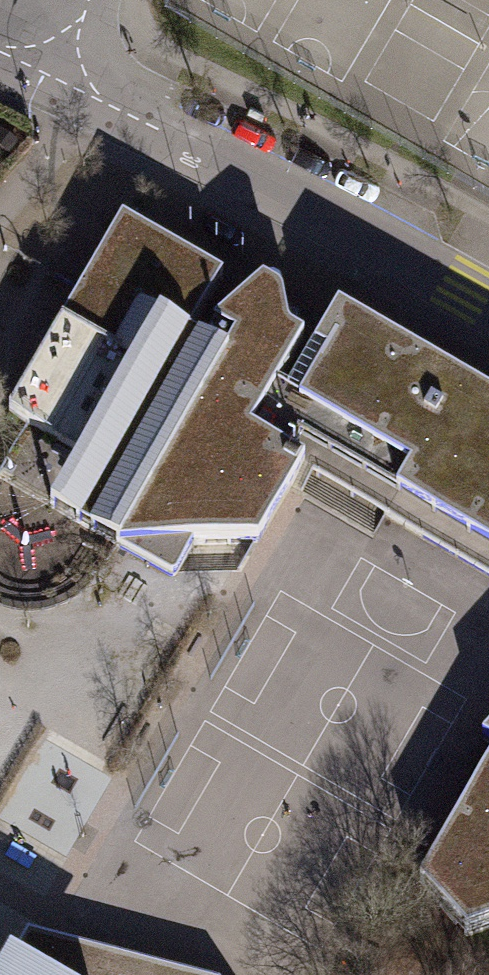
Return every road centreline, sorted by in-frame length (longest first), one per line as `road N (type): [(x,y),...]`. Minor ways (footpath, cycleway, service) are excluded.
road 1 (residential): [(57,82),(488,315)]

